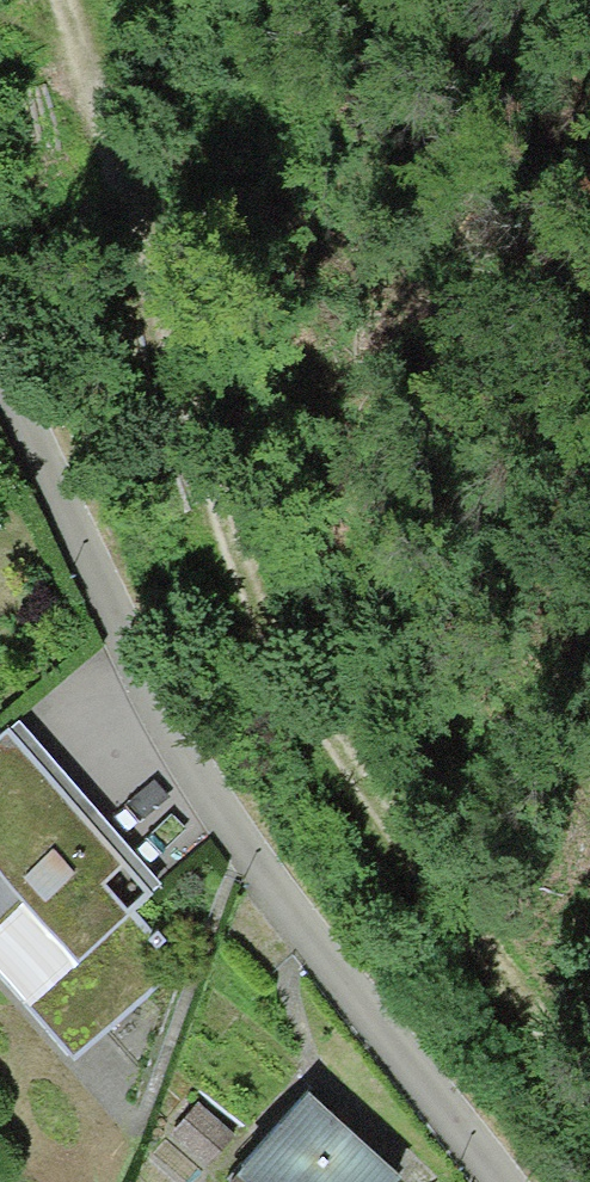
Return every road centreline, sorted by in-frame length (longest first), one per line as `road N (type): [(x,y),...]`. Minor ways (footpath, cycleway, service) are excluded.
road 1 (track): [(589,1094),(539,1036),(245,579),(105,96),(59,0)]
road 2 (residential): [(495,1181),(322,957),(139,672),(0,358)]

